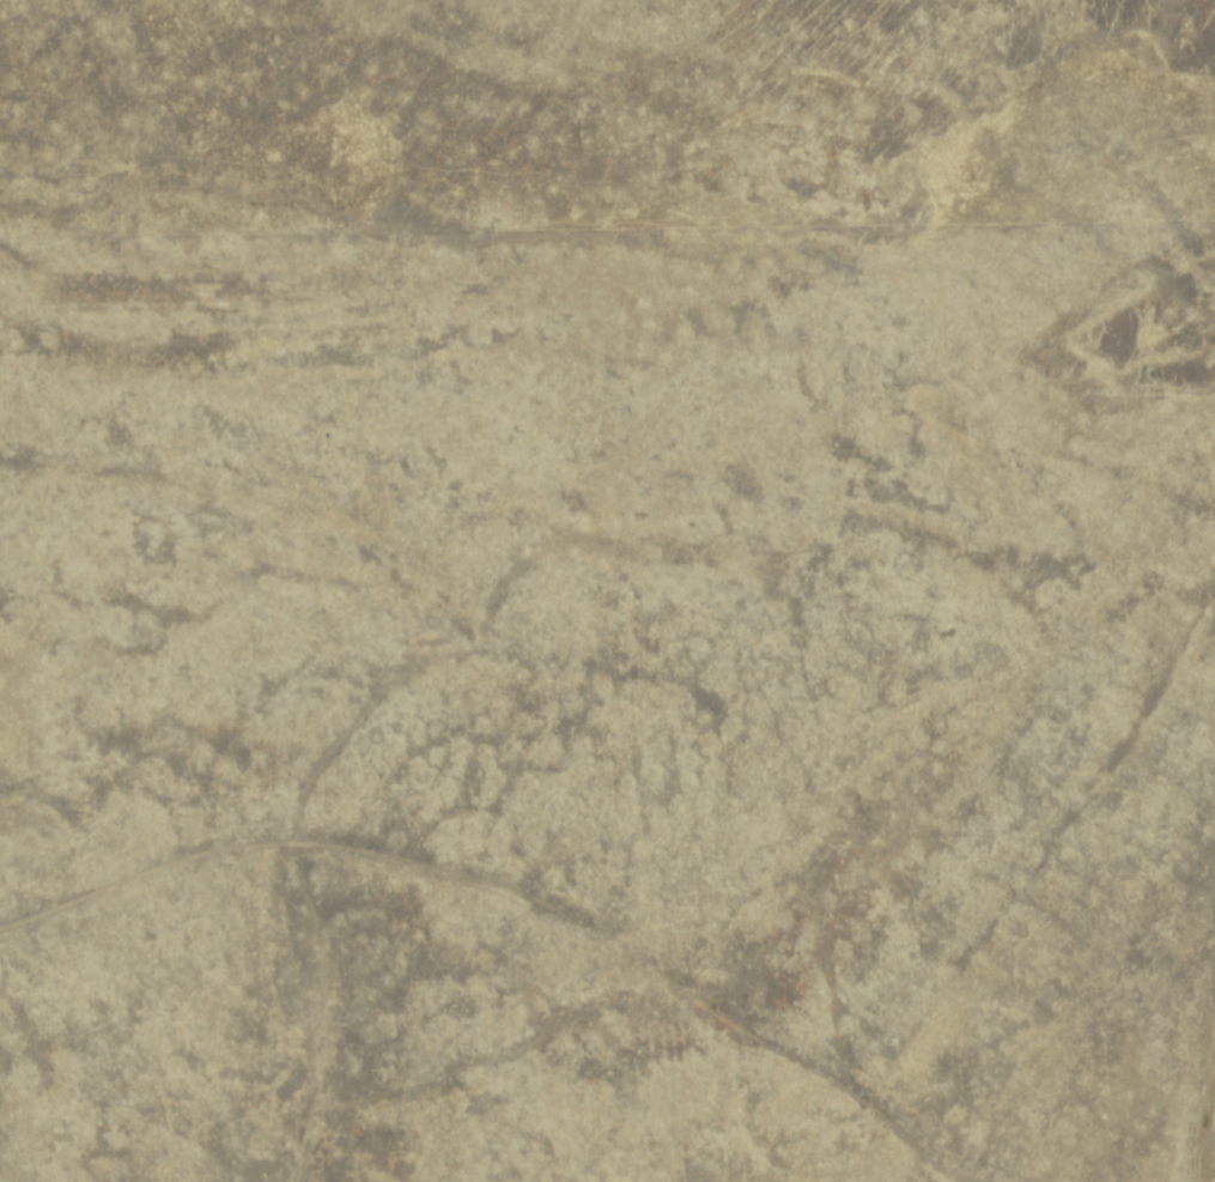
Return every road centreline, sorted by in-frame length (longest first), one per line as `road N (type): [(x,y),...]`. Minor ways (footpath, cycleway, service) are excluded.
road 1 (track): [(0,925),(139,879),(277,859),(624,984),(958,1181)]

